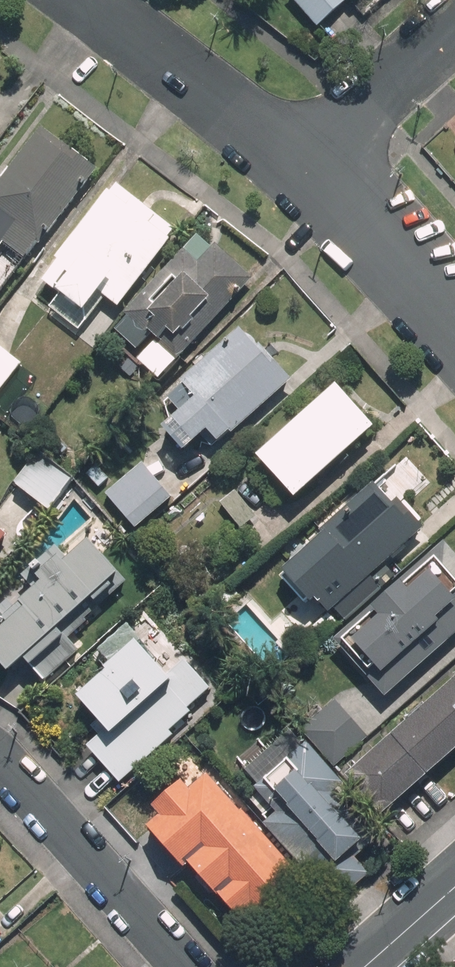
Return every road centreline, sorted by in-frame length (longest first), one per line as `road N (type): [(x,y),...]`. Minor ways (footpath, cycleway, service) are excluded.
road 1 (residential): [(190,966),(0,750)]
road 2 (residential): [(305,165),(89,0)]
road 3 (residential): [(454,324),(359,212),(305,165)]
road 4 (residential): [(454,27),(305,165)]
road 5 (residential): [(454,886),(364,966)]

